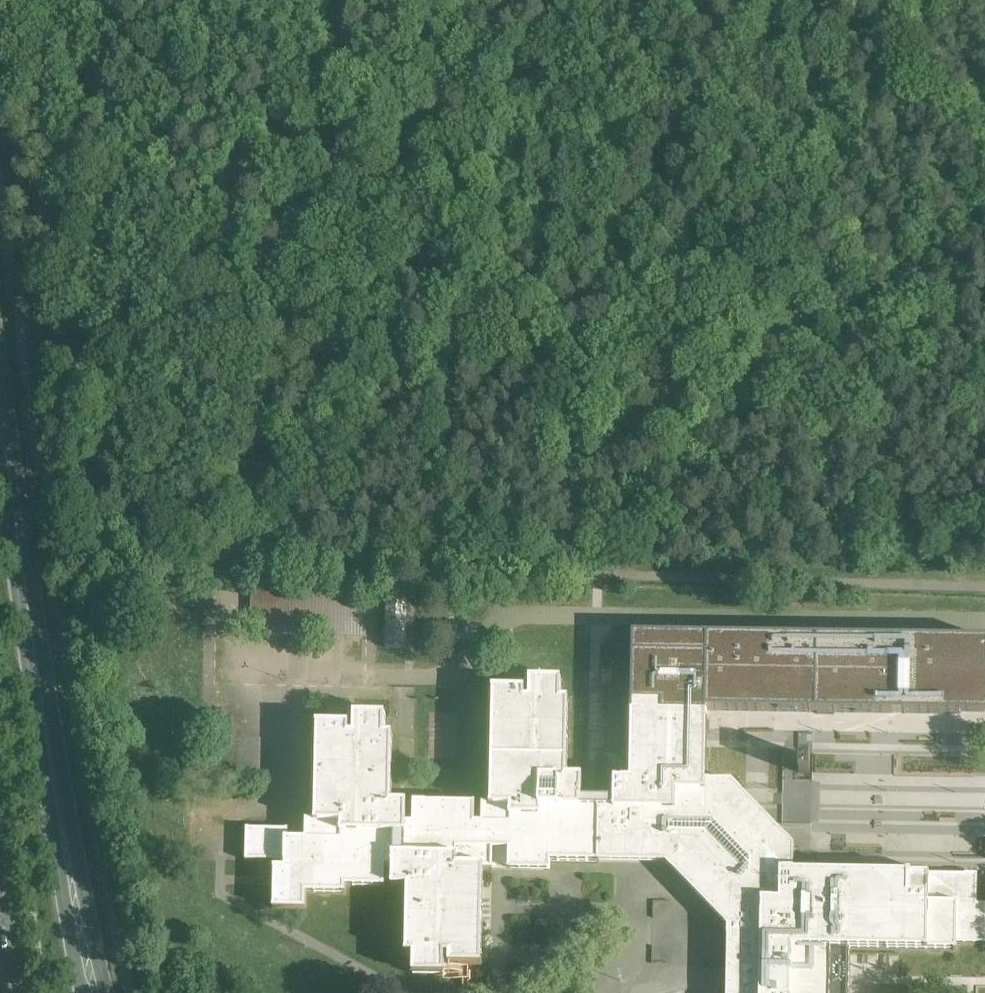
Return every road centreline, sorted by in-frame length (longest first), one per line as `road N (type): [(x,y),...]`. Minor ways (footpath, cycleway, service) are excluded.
road 1 (track): [(984,47),(644,519),(621,575)]
road 2 (primary): [(0,368),(84,926),(102,992)]
road 3 (track): [(236,563),(334,0)]

